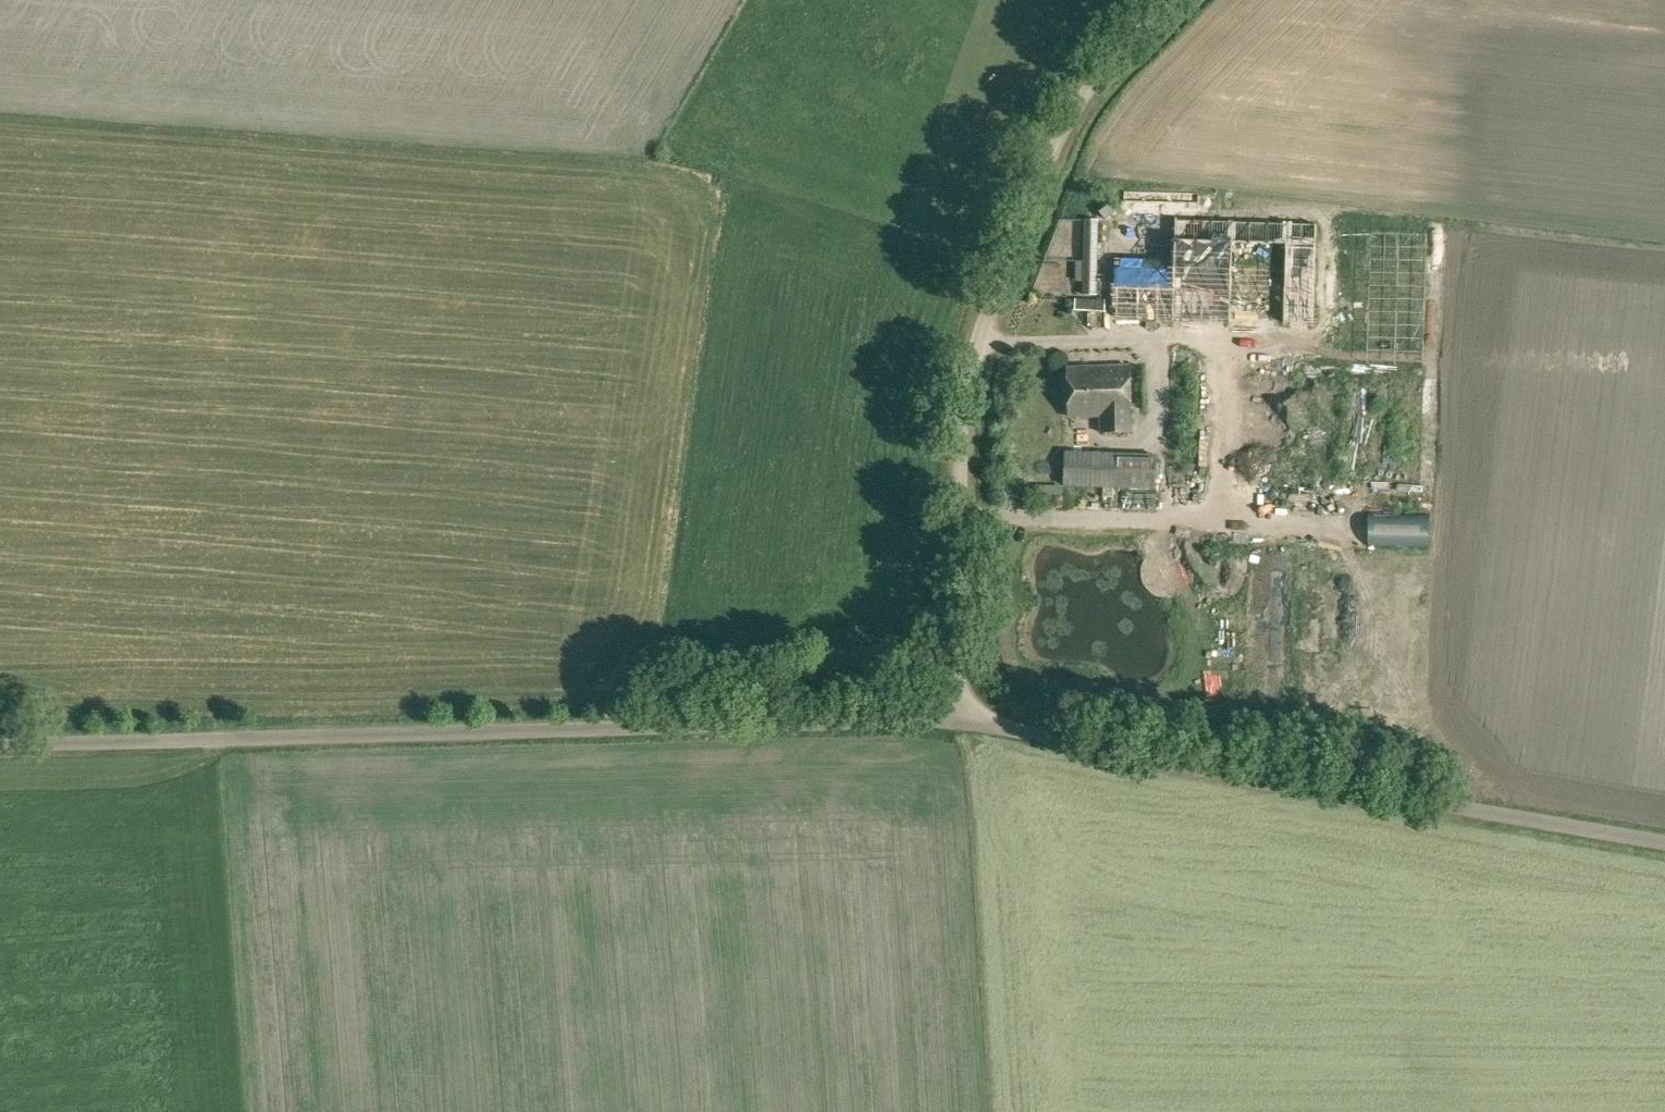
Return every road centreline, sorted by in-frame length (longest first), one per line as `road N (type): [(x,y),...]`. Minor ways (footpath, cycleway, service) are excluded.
road 1 (unclassified): [(0,743),(957,722)]
road 2 (unclassified): [(957,722),(960,420),(974,338),(1048,148),(1080,94),(1163,0)]
road 3 (unclassified): [(1664,843),(957,722)]

